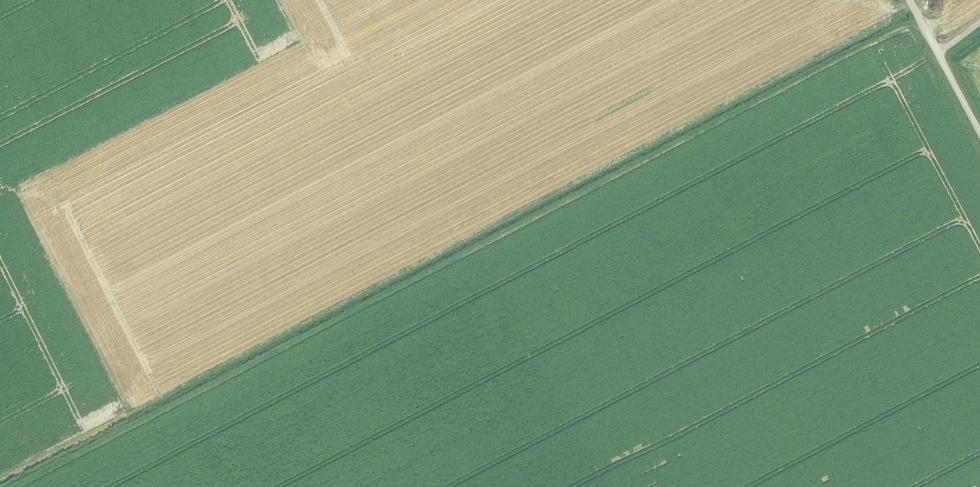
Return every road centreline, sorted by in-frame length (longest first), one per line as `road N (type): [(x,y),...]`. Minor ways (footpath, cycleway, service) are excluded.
road 1 (unclassified): [(979,130),(912,0)]

